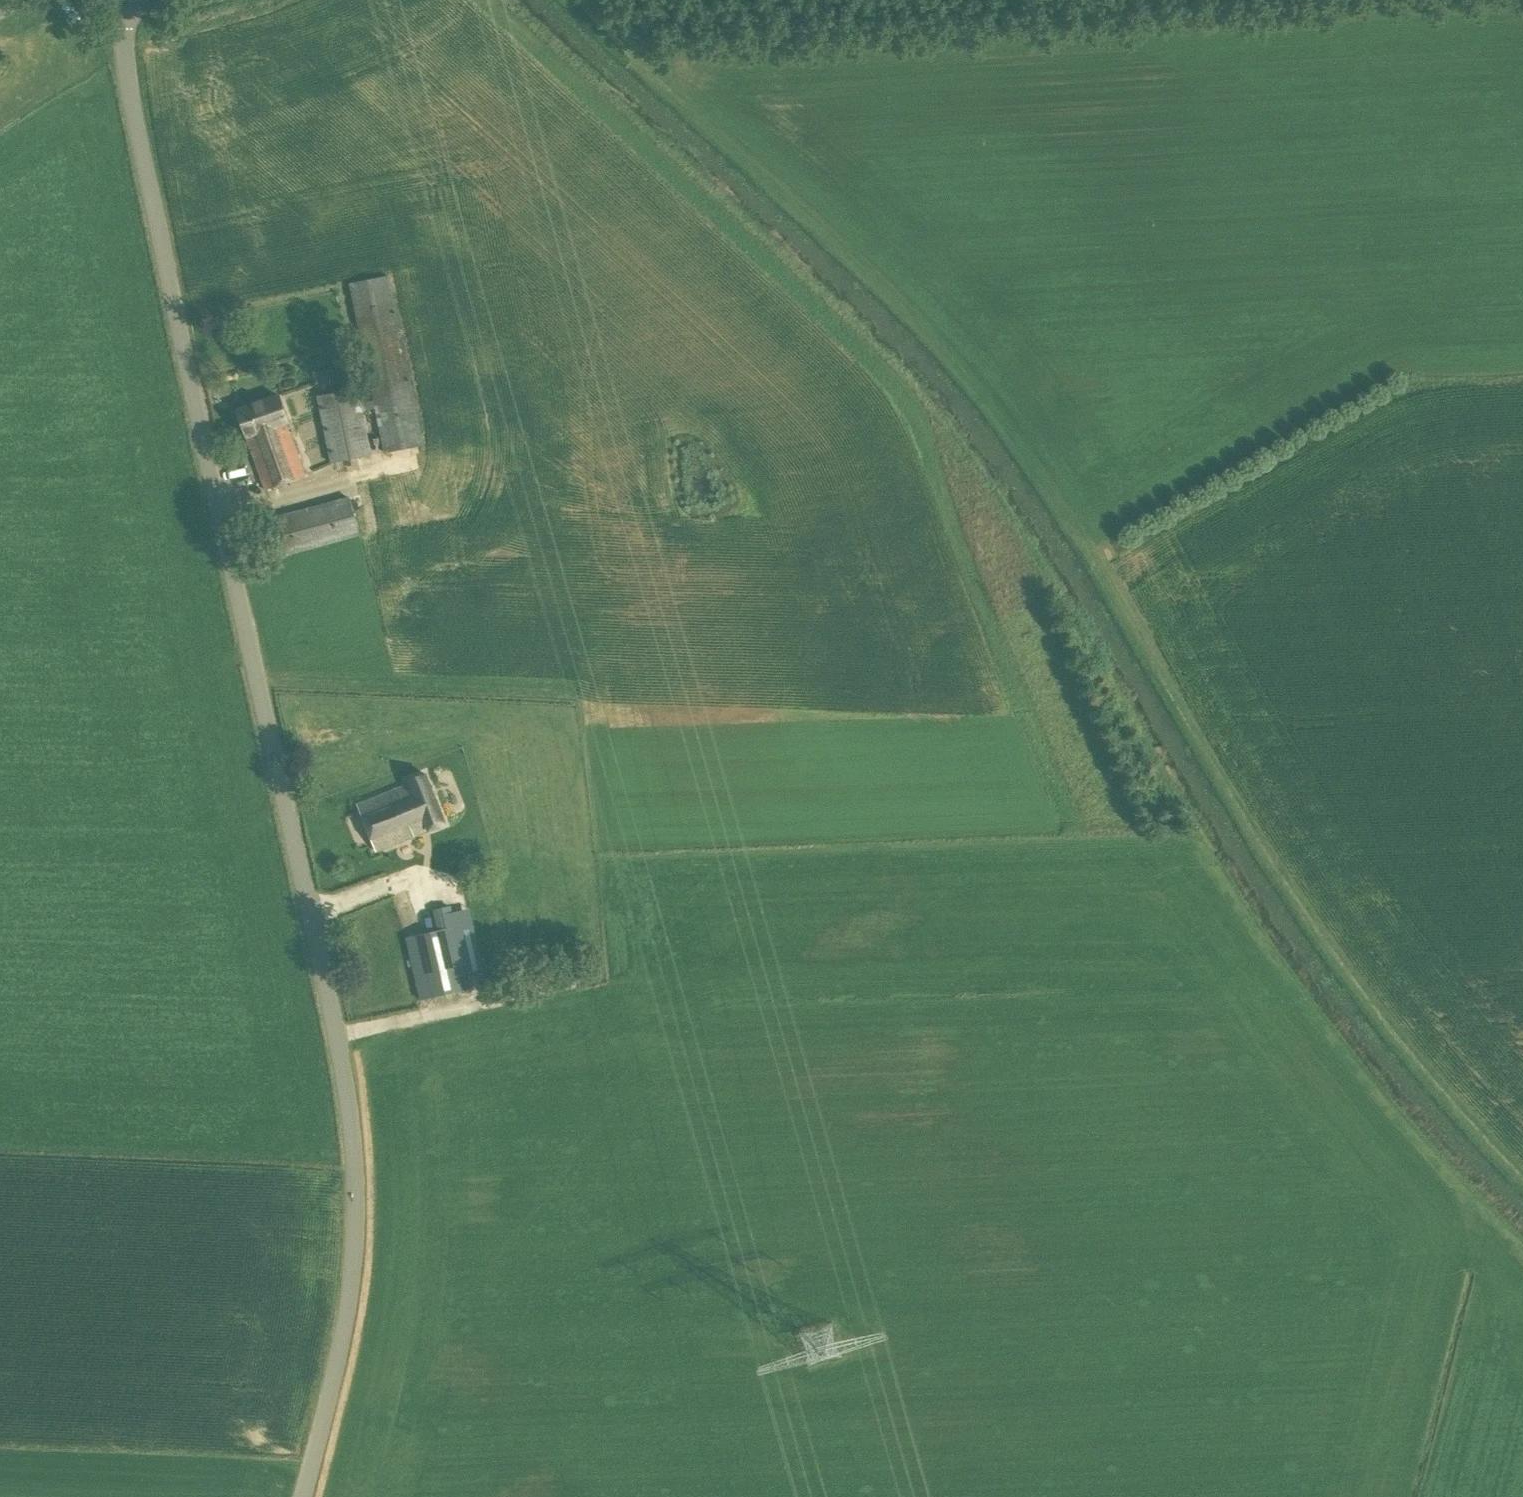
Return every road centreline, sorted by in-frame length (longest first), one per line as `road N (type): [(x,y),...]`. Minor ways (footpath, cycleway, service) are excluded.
road 1 (tertiary): [(301,1496),(350,1285),(351,1126),(336,1028),(135,129),(127,0)]

